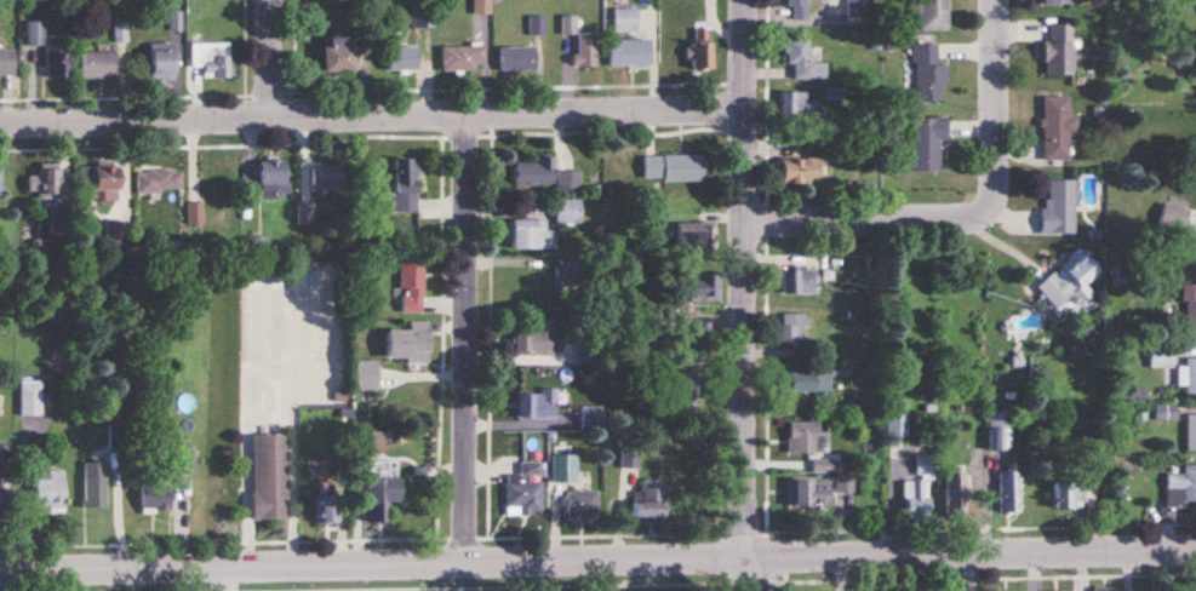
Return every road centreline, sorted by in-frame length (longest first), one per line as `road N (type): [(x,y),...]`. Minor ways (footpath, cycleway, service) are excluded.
road 1 (residential): [(0,570),(1195,548)]
road 2 (residential): [(749,108),(0,122)]
road 3 (residential): [(759,590),(748,0)]
road 4 (residential): [(464,562),(471,475),(470,114)]
road 5 (residential): [(752,220),(945,217),(989,206),(998,159),(998,0)]

